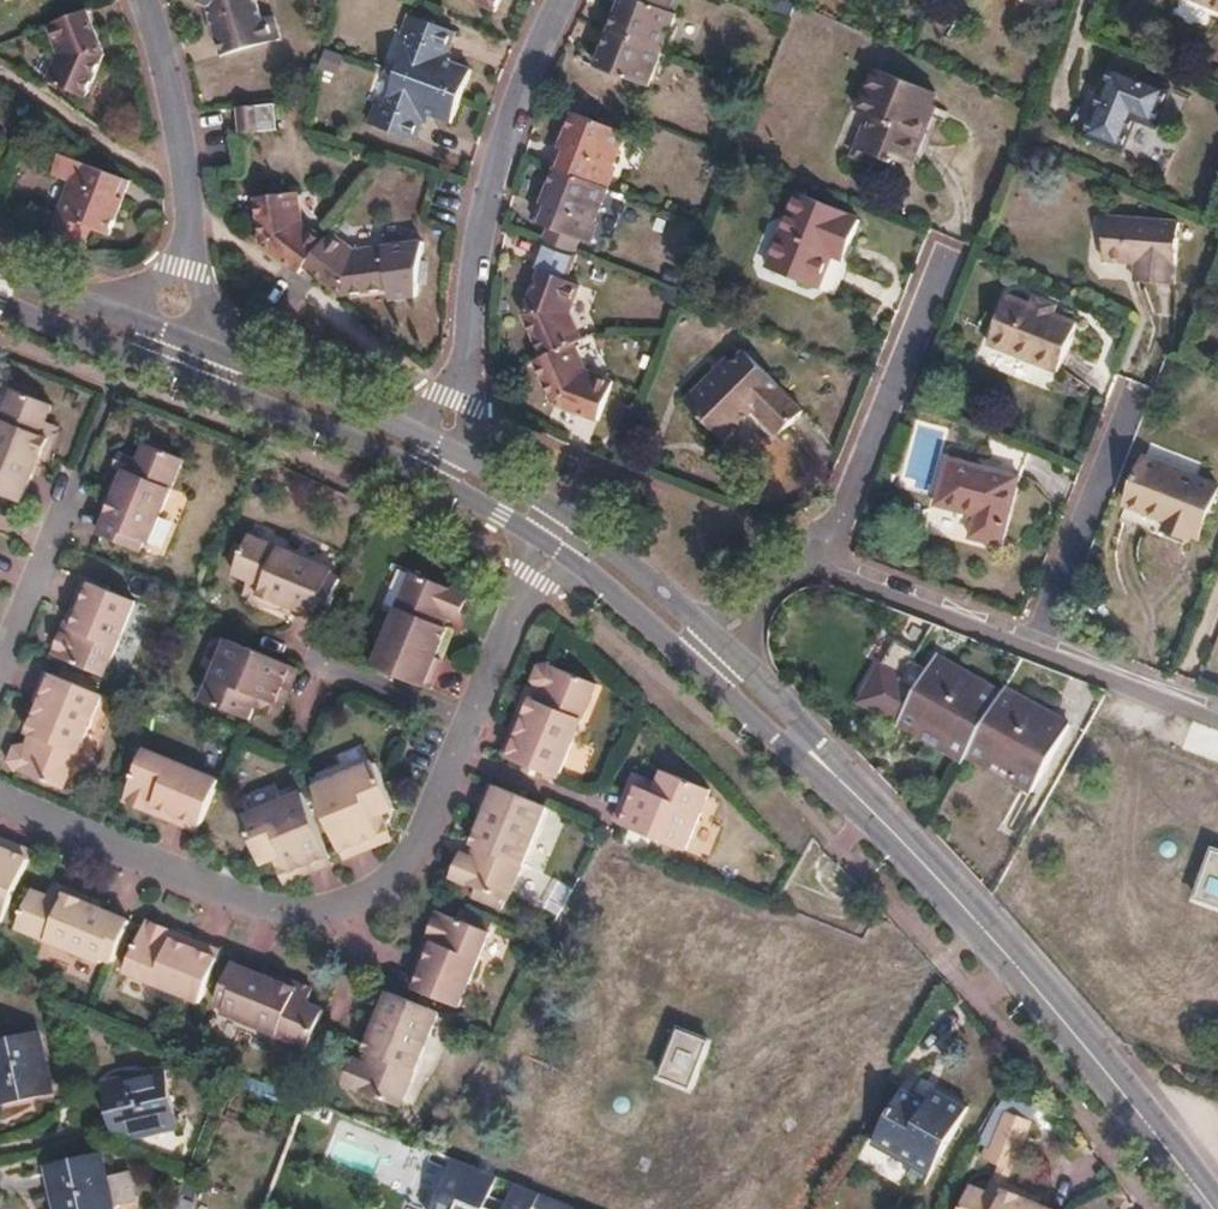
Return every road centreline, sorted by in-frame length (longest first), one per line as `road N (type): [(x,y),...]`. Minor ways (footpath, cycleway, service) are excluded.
road 1 (residential): [(0,800),(255,906),(323,916),(371,899),(411,863),(467,725)]
road 2 (tertiary): [(835,777),(976,918),(1212,1208)]
road 3 (residential): [(565,0),(481,212),(447,451)]
road 4 (residential): [(950,257),(819,574)]
road 5 (residential): [(1125,402),(1031,654)]
road 6 (tertiary): [(202,389),(434,483)]
road 7 (tertiary): [(447,451),(217,354)]
road 8 (residential): [(142,0),(181,133),(188,243)]
road 9 (residential): [(1031,654),(819,574)]
road 10 (residential): [(0,682),(77,489)]
road 11 (tertiary): [(726,649),(569,518)]
road 12 (residential): [(1217,723),(1031,654)]
road 13 (tertiary): [(550,552),(702,675)]
road 14 (residential): [(467,725),(550,552)]
road 15 (residential): [(467,725),(298,649)]
road 16 (tertiary): [(835,777),(726,649)]
road 17 (tertiary): [(702,675),(835,777)]
road 18 (tertiary): [(569,518),(447,451)]
road 19 (tertiary): [(434,483),(550,552)]
road 20 (tertiary): [(124,321),(0,283)]
road 21 (tertiary): [(0,297),(114,352)]
road 22 (residential): [(819,574),(783,585),(726,649)]

